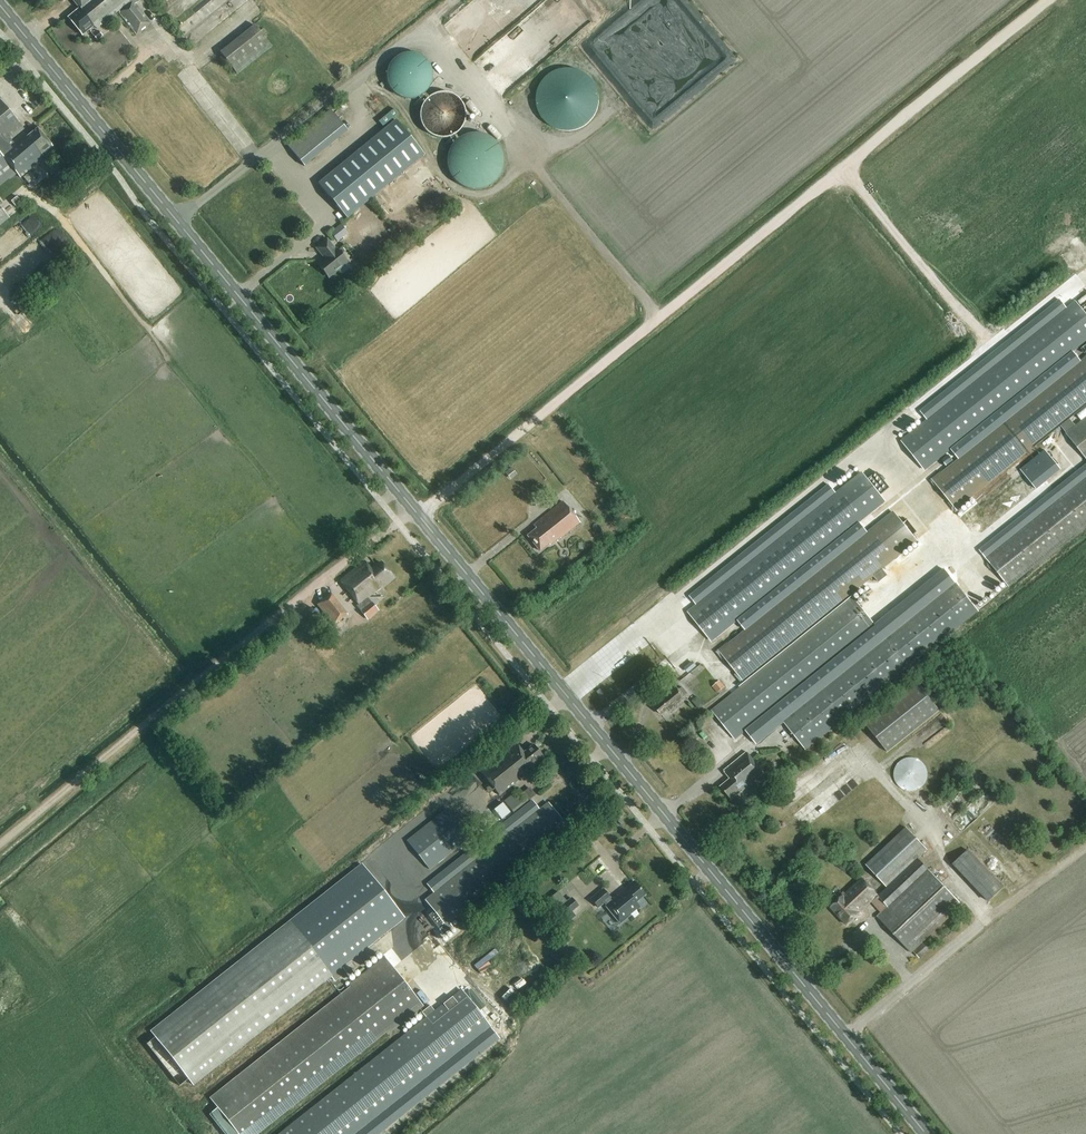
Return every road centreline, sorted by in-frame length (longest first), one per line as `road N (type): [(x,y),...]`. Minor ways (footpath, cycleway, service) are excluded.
road 1 (secondary): [(926,1133),(0,5)]
road 2 (track): [(0,843),(282,611),(434,503),(1050,0)]
road 3 (track): [(847,1038),(1085,842)]
road 4 (track): [(980,330),(844,169)]
road 5 (track): [(659,318),(535,165)]

